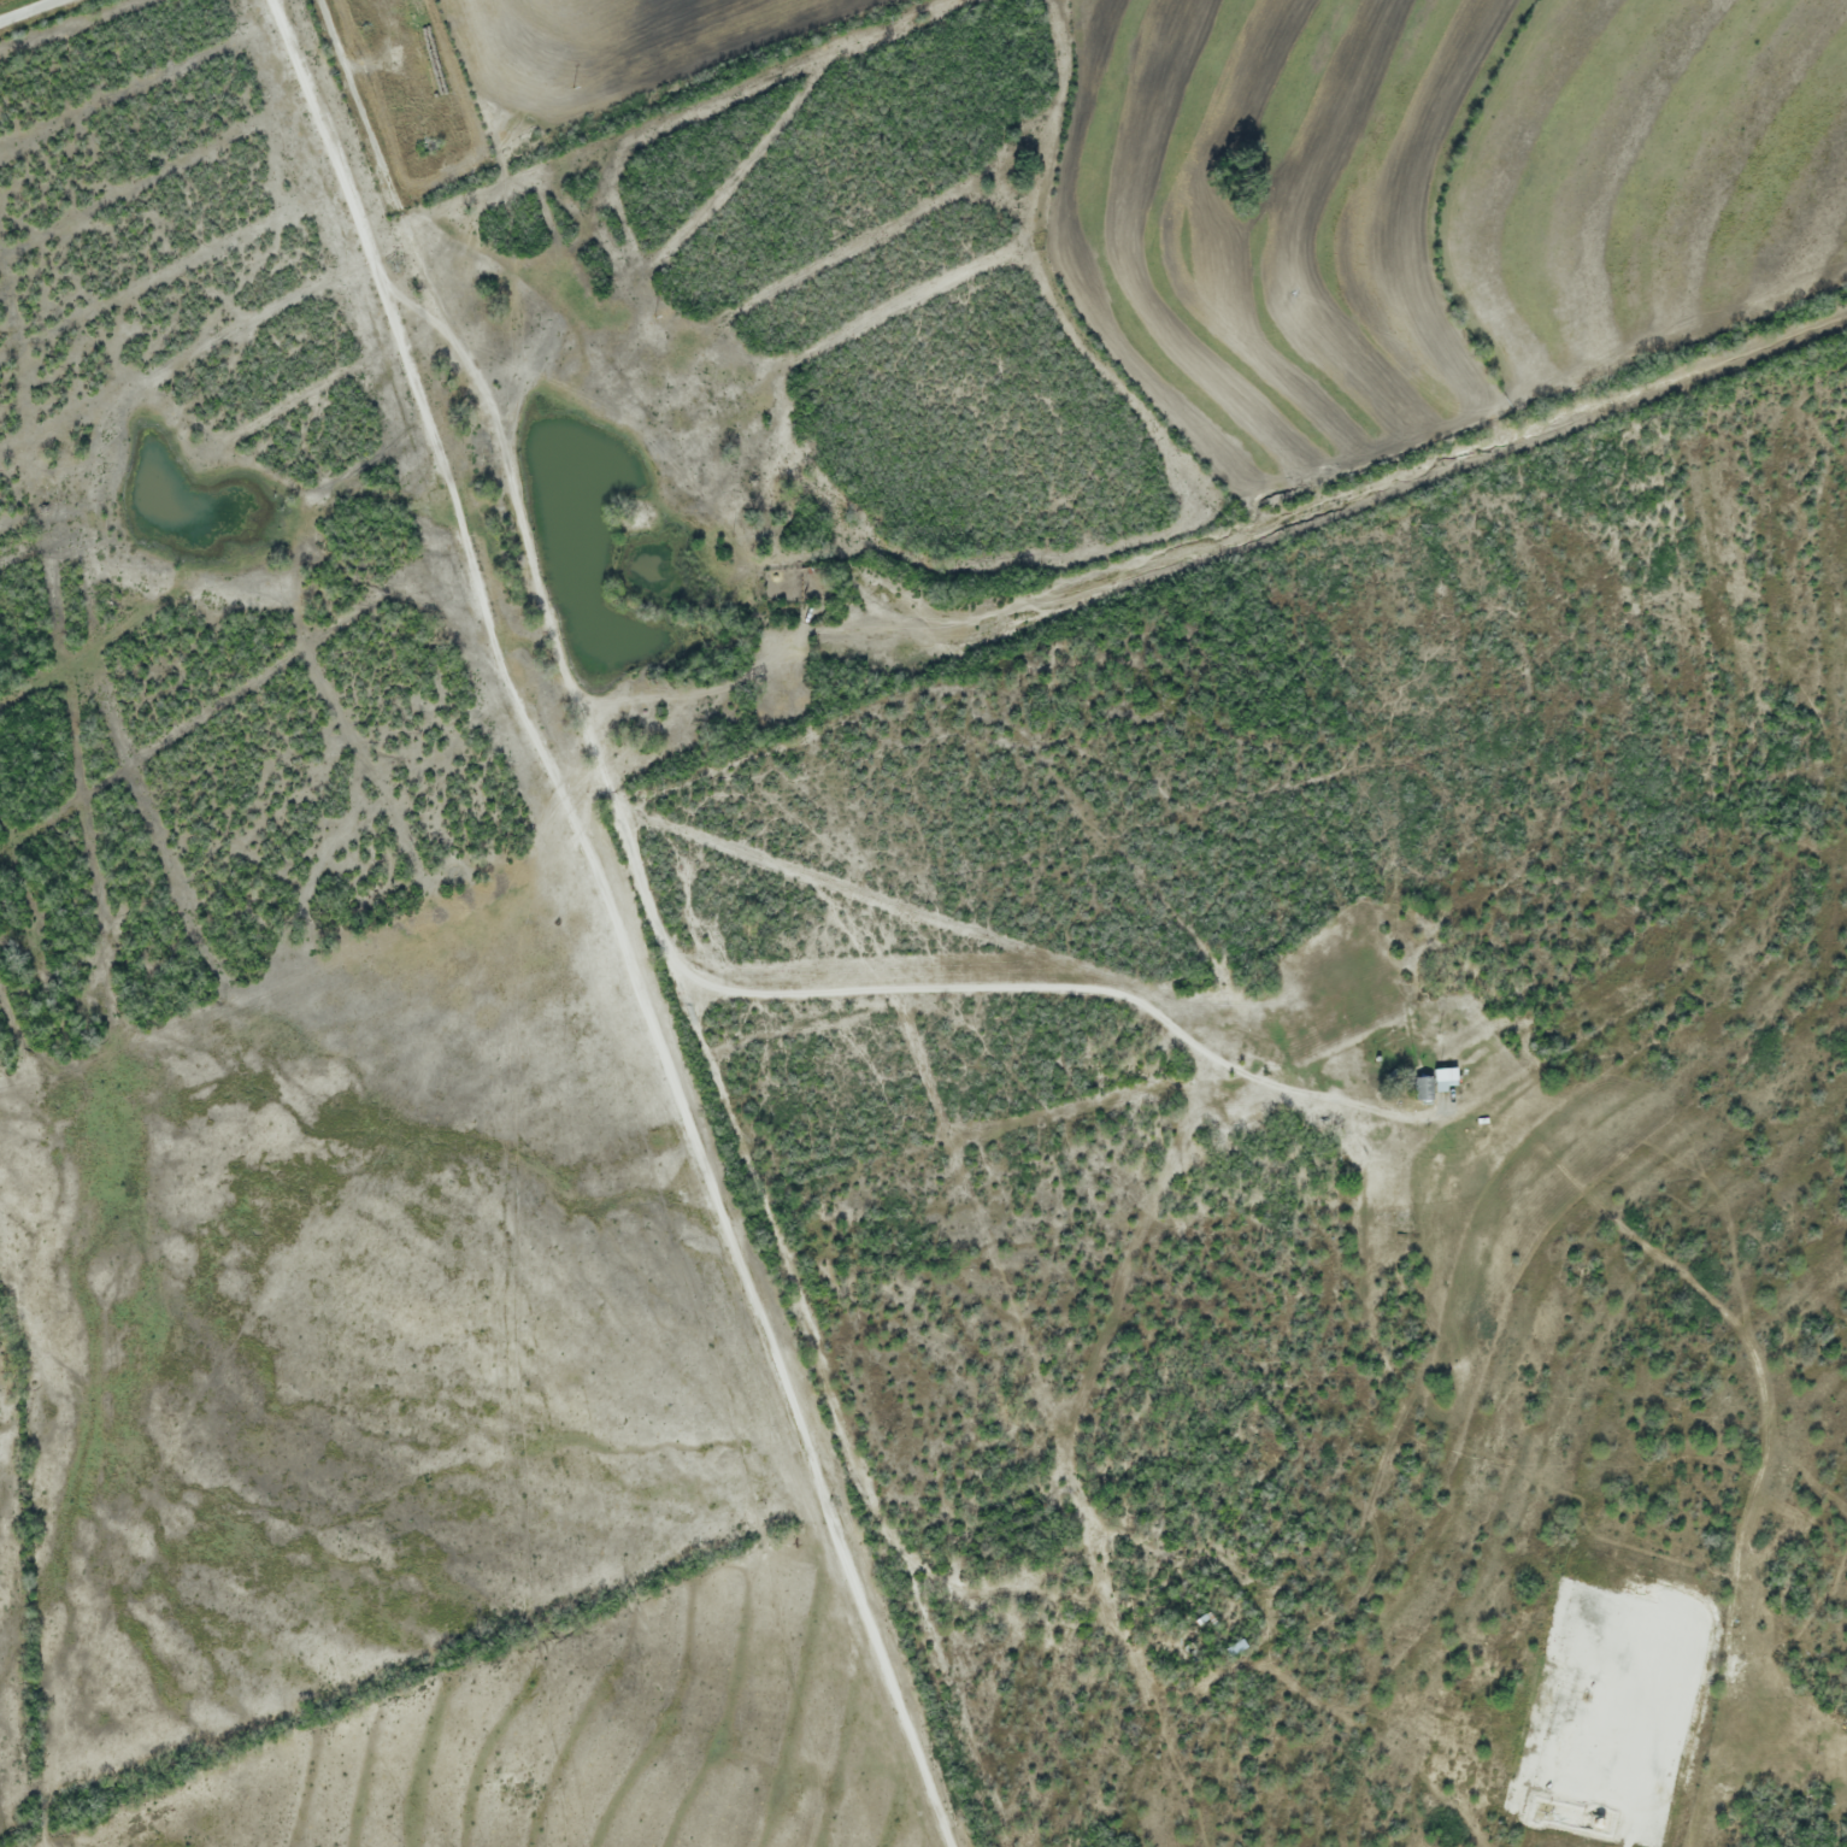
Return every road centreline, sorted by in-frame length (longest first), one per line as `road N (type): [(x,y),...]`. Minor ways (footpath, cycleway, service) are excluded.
road 1 (track): [(572,807),(957,1846)]
road 2 (residential): [(572,807),(508,671),(454,481),(361,212),(276,0)]

